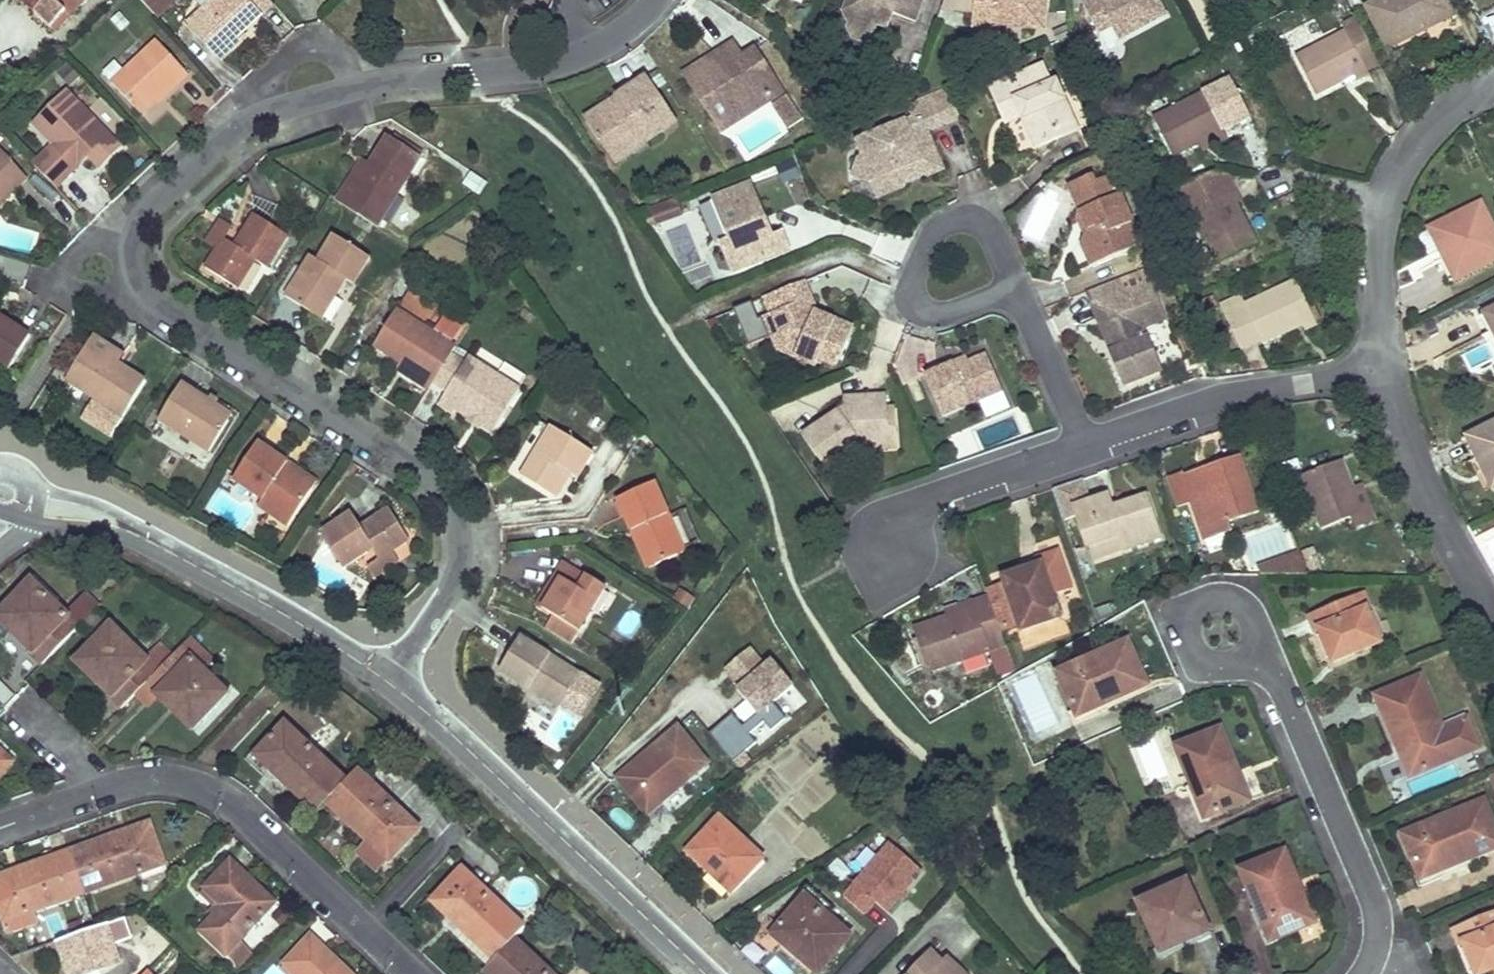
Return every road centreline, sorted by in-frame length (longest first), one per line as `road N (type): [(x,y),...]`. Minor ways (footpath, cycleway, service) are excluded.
road 1 (residential): [(385,678),(445,592),(462,540),(455,504),(437,475),(174,316),(139,285),(132,243),(175,176),(249,131),(303,110),(616,38),(652,0)]
road 2 (residential): [(0,826),(149,778),(219,792),(417,973)]
road 3 (tertiary): [(385,678),(439,718),(708,973)]
road 4 (tertiary): [(4,493),(105,516),(155,538),(385,678)]
road 5 (residential): [(1363,973),(1377,937),(1372,899),(1275,668)]
road 6 (residential): [(1376,362),(1380,263),(1427,147),(1493,96)]
road 7 (residential): [(1376,362),(1231,397),(1085,449)]
road 8 (residential): [(1493,609),(1458,559),(1376,362)]
road 9 (residential): [(1275,668),(1239,602),(1220,598),(1192,609),(1188,634),(1200,660),(1268,665)]
road 10 (residential): [(1026,298),(990,225),(941,241),(922,306),(949,327)]
road 11 (residential): [(1085,449),(931,498),(887,543)]
road 12 (residential): [(1085,449),(1026,298)]

